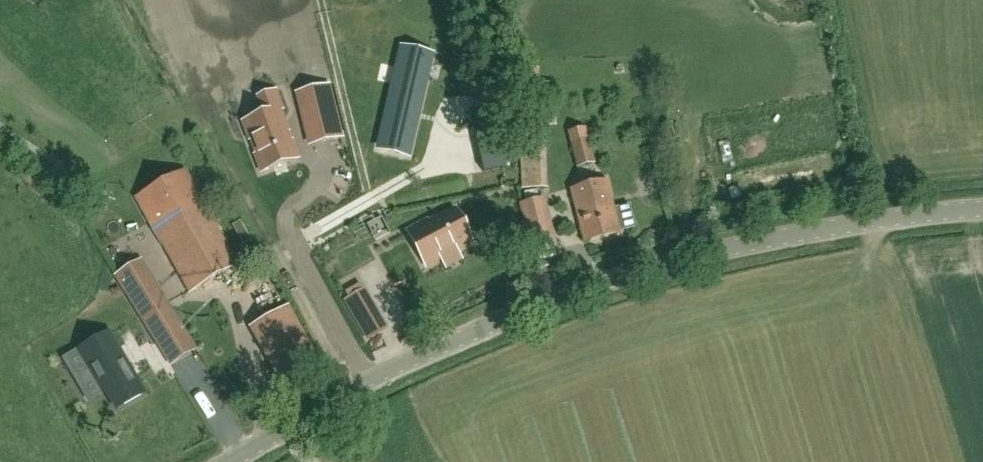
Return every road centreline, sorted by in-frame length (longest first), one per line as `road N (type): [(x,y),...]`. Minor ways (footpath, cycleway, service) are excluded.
road 1 (unclassified): [(229,461),(326,400),(412,358),(612,278),(826,229),(982,219)]

